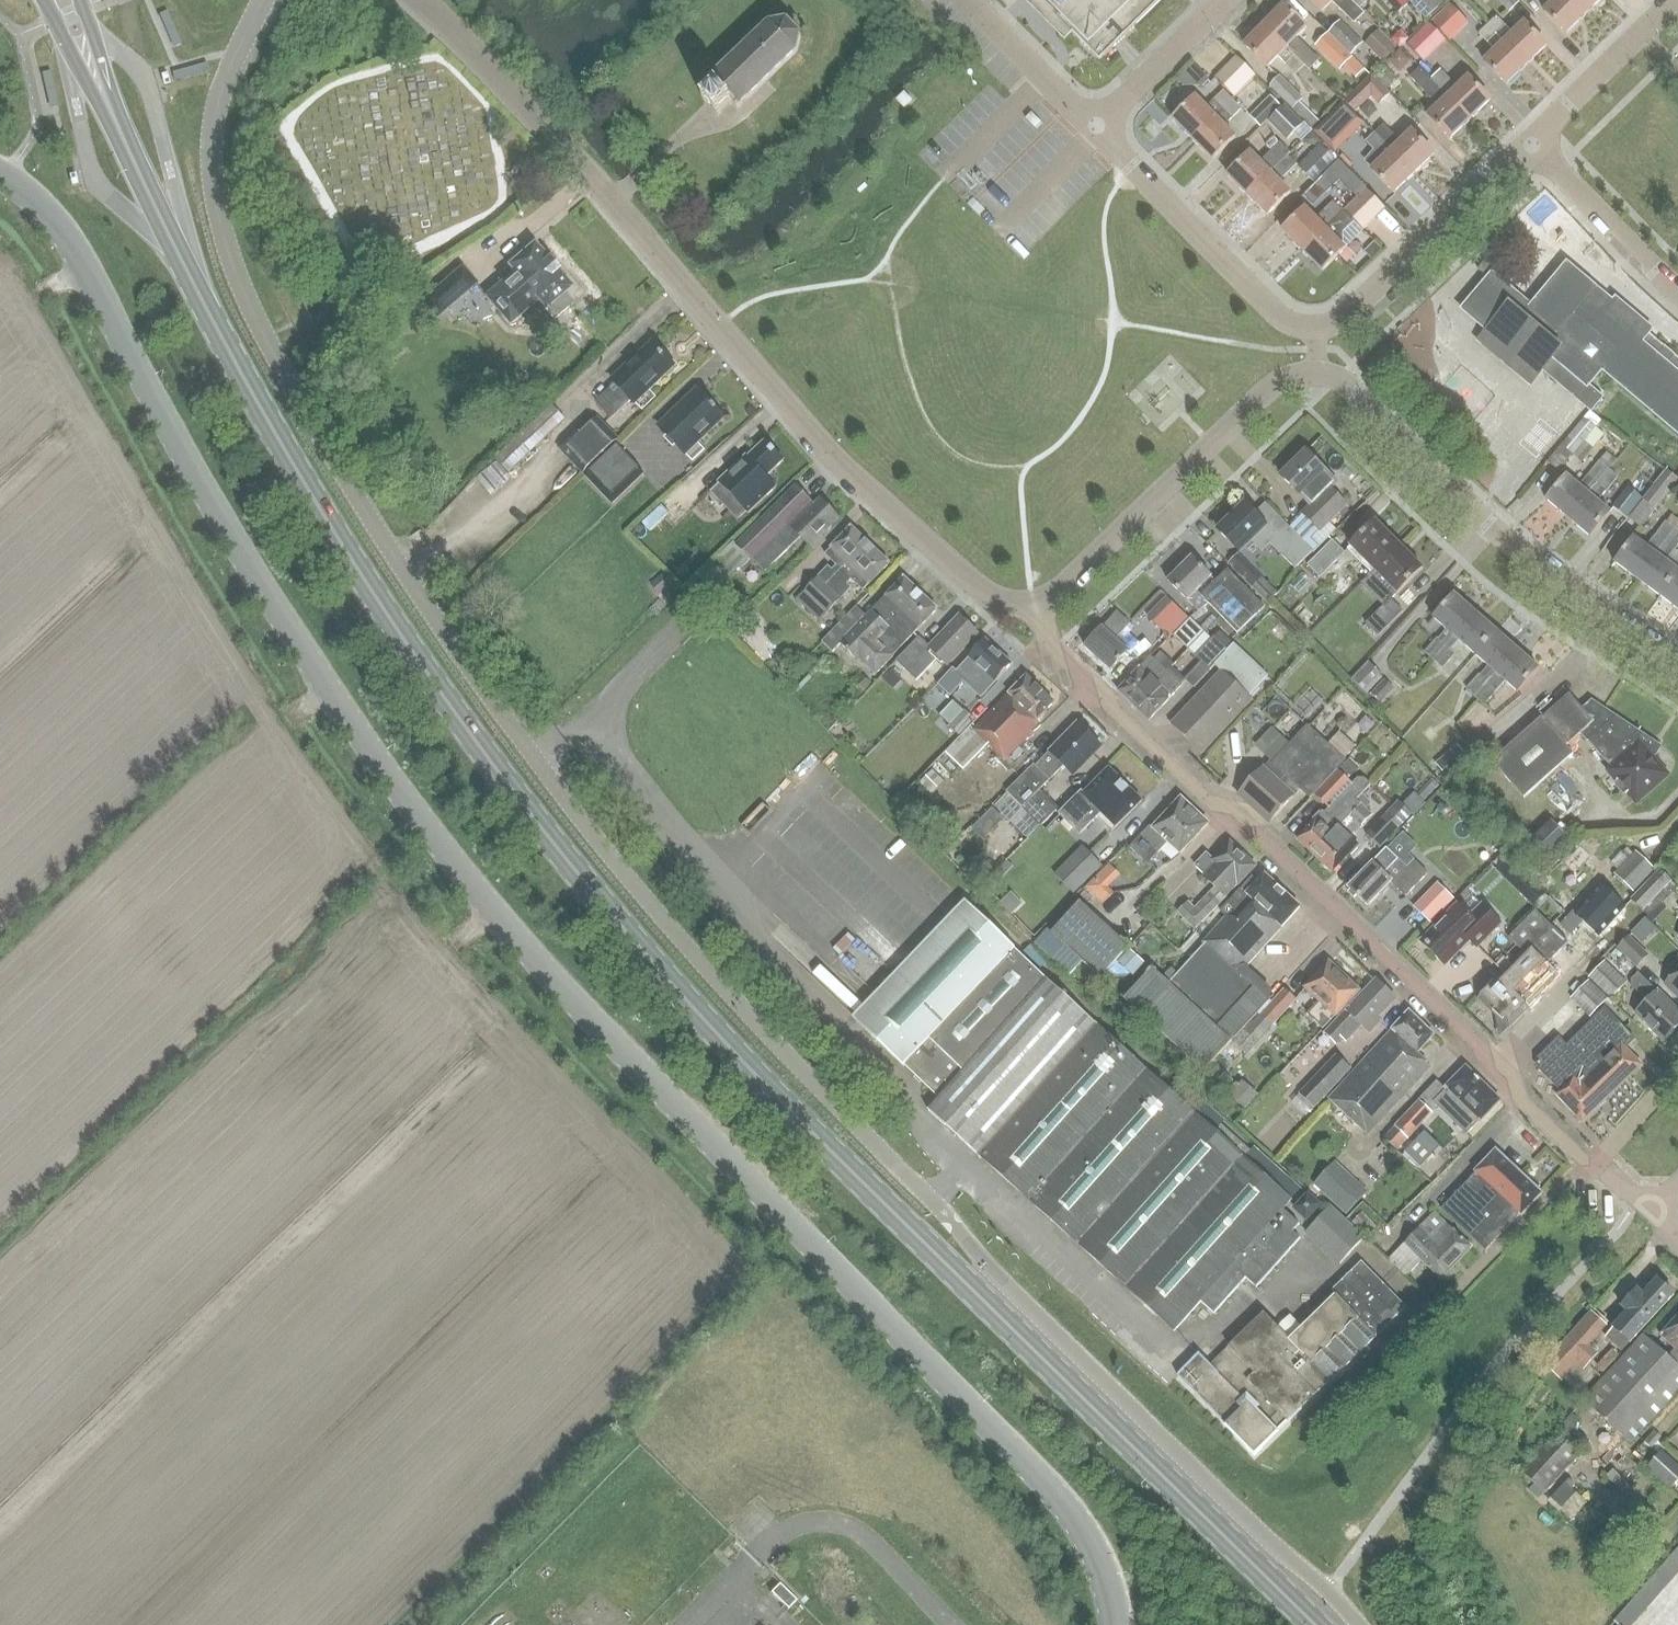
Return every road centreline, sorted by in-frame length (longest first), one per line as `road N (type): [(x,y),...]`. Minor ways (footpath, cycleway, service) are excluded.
road 1 (primary): [(1322,1624),(684,998),(464,734),(237,378),(102,94)]
road 2 (unclassified): [(1118,1624),(1102,1562),(1040,1478),(484,920),(213,521),(52,215),(0,177)]
road 3 (unclassified): [(953,1224),(646,902),(486,695),(315,429),(240,284),(211,167),(235,50),(267,0)]
road 4 (residential): [(1036,608),(994,604),(837,462),(424,0)]
road 5 (residential): [(1036,608),(1051,649),(1597,1161)]
road 6 (residential): [(1677,658),(1496,532),(1348,381),(1305,371)]
road 7 (residential): [(1036,608),(1061,593),(1266,392),(1305,371)]
road 8 (residential): [(1303,326),(1337,323),(1363,303),(1525,146)]
road 9 (residential): [(1303,326),(1270,309),(1096,130)]
road 10 (residential): [(1677,303),(1525,146)]
road 11 (residential): [(1525,146),(1674,0)]
road 12 (residential): [(1096,130),(1234,0)]
road 13 (residential): [(1096,130),(967,0)]
road 14 (residential): [(1597,1161),(1677,1072)]

